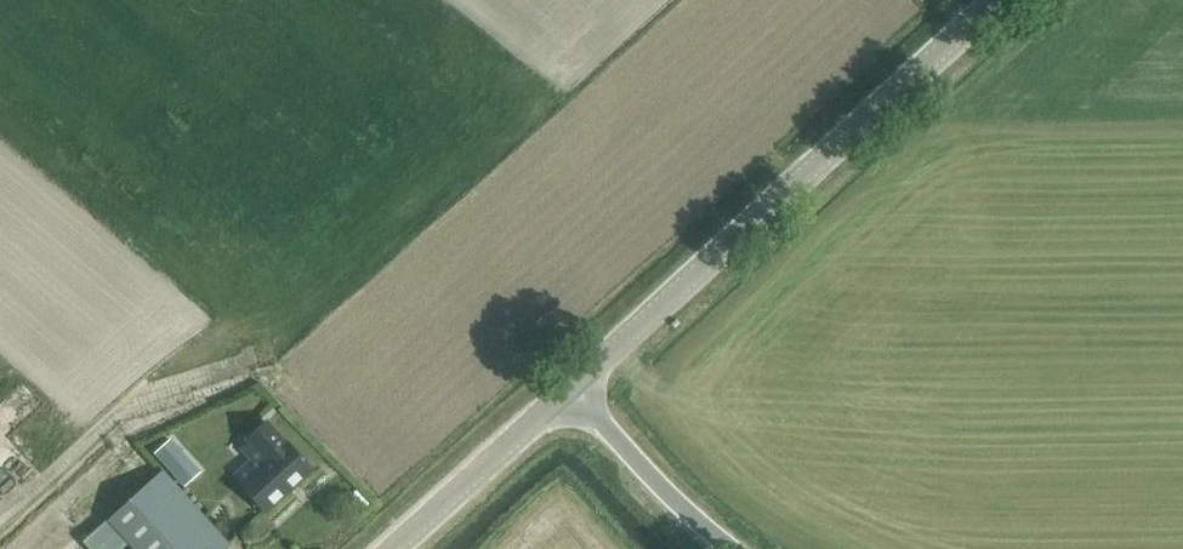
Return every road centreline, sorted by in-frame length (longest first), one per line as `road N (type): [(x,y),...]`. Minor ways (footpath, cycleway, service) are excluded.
road 1 (tertiary): [(569,389),(997,0)]
road 2 (tertiary): [(392,548),(569,389)]
road 3 (unclassified): [(730,548),(569,389)]

